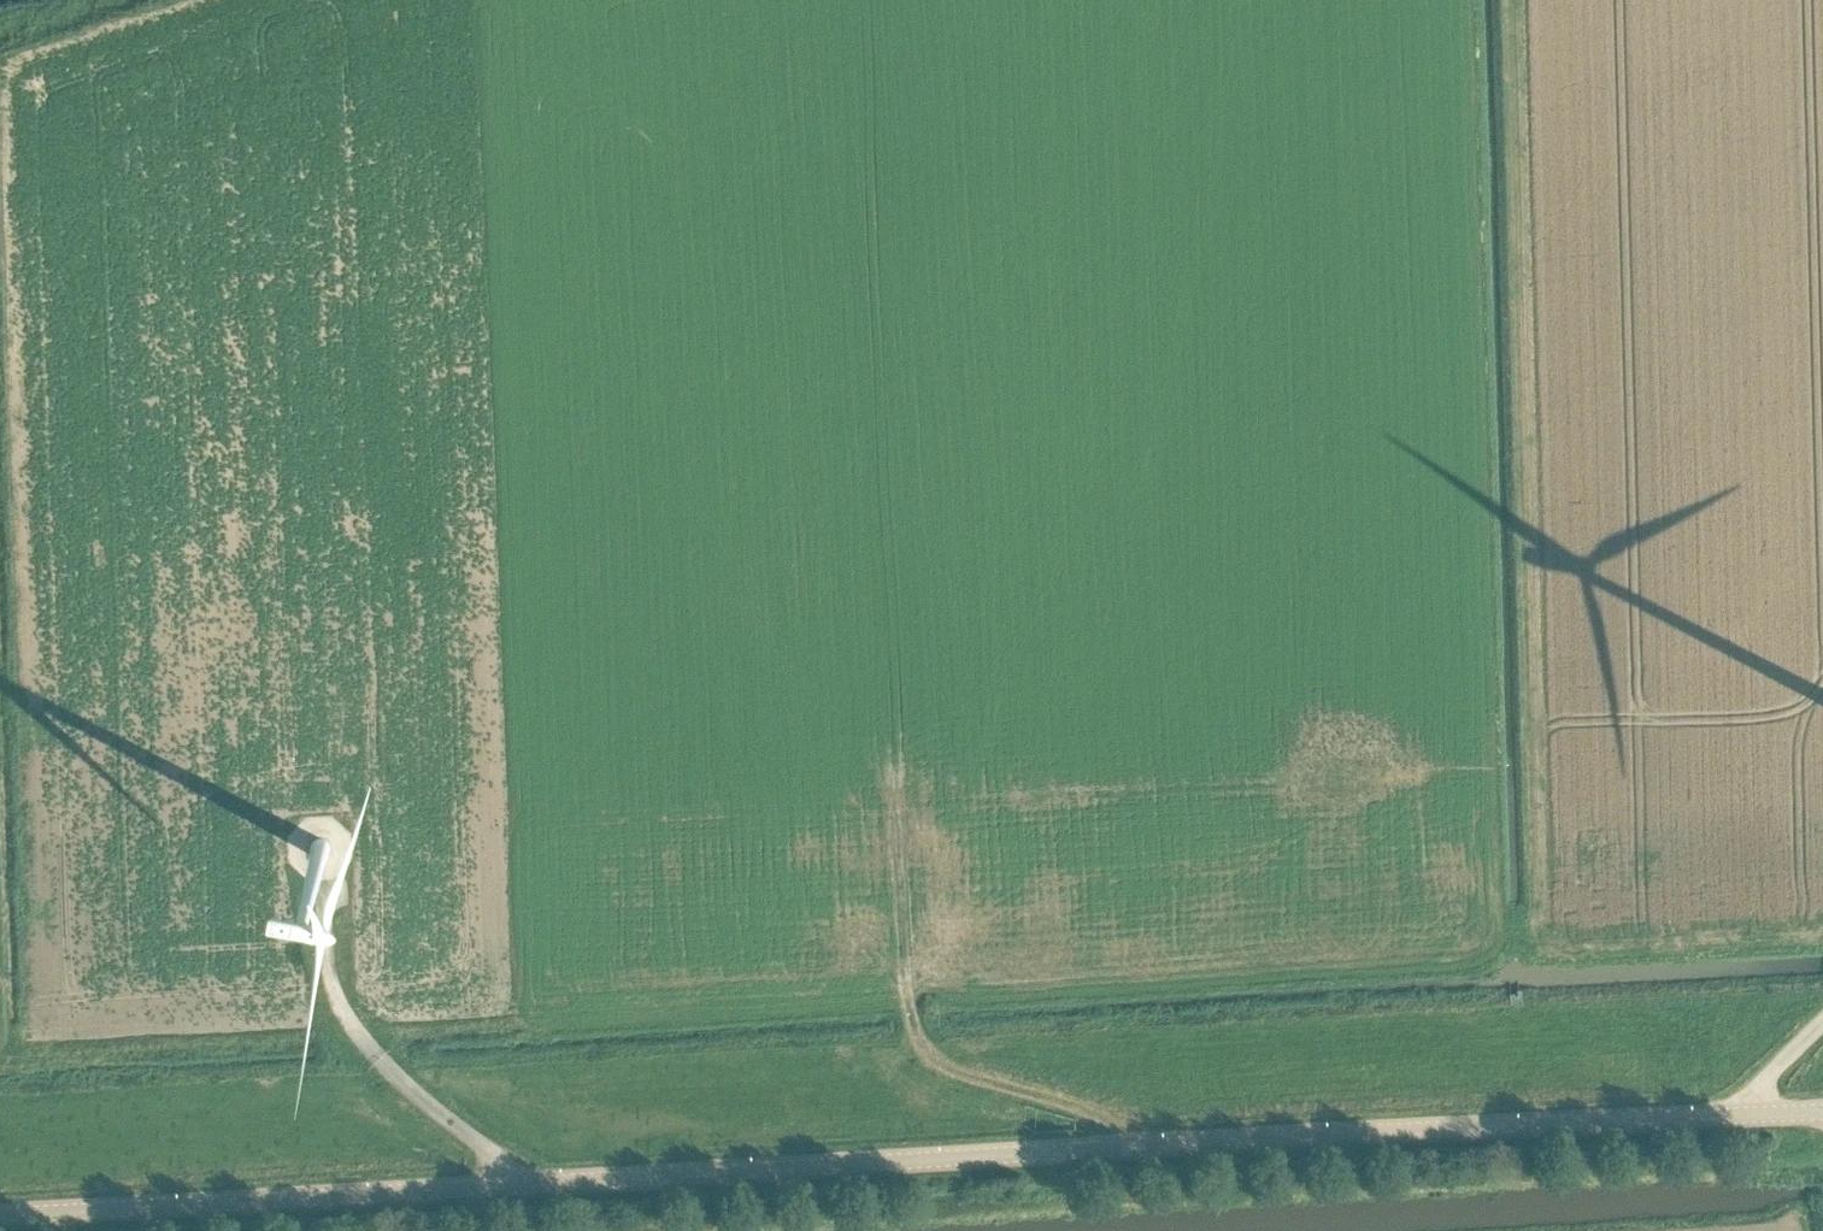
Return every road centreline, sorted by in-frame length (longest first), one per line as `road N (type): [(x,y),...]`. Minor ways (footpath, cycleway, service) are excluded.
road 1 (tertiary): [(0,1212),(1822,1113)]

